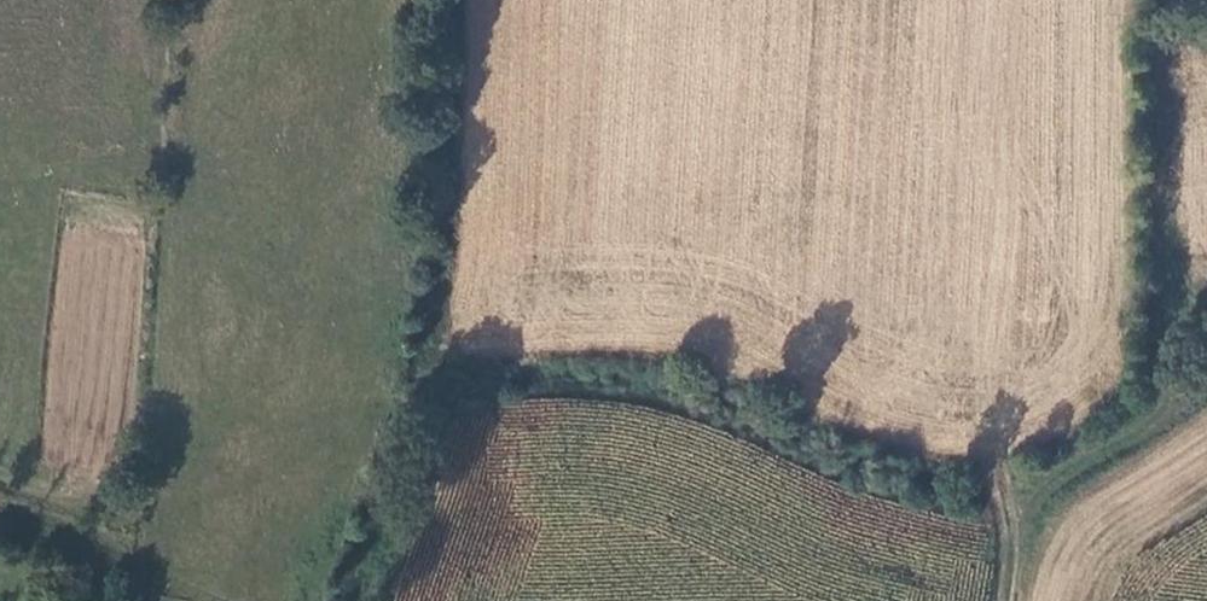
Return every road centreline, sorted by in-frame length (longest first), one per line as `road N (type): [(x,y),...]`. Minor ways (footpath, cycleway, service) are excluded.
road 1 (track): [(1182,0),(1166,393),(1147,439),(1087,473),(1042,521),(1013,600)]

